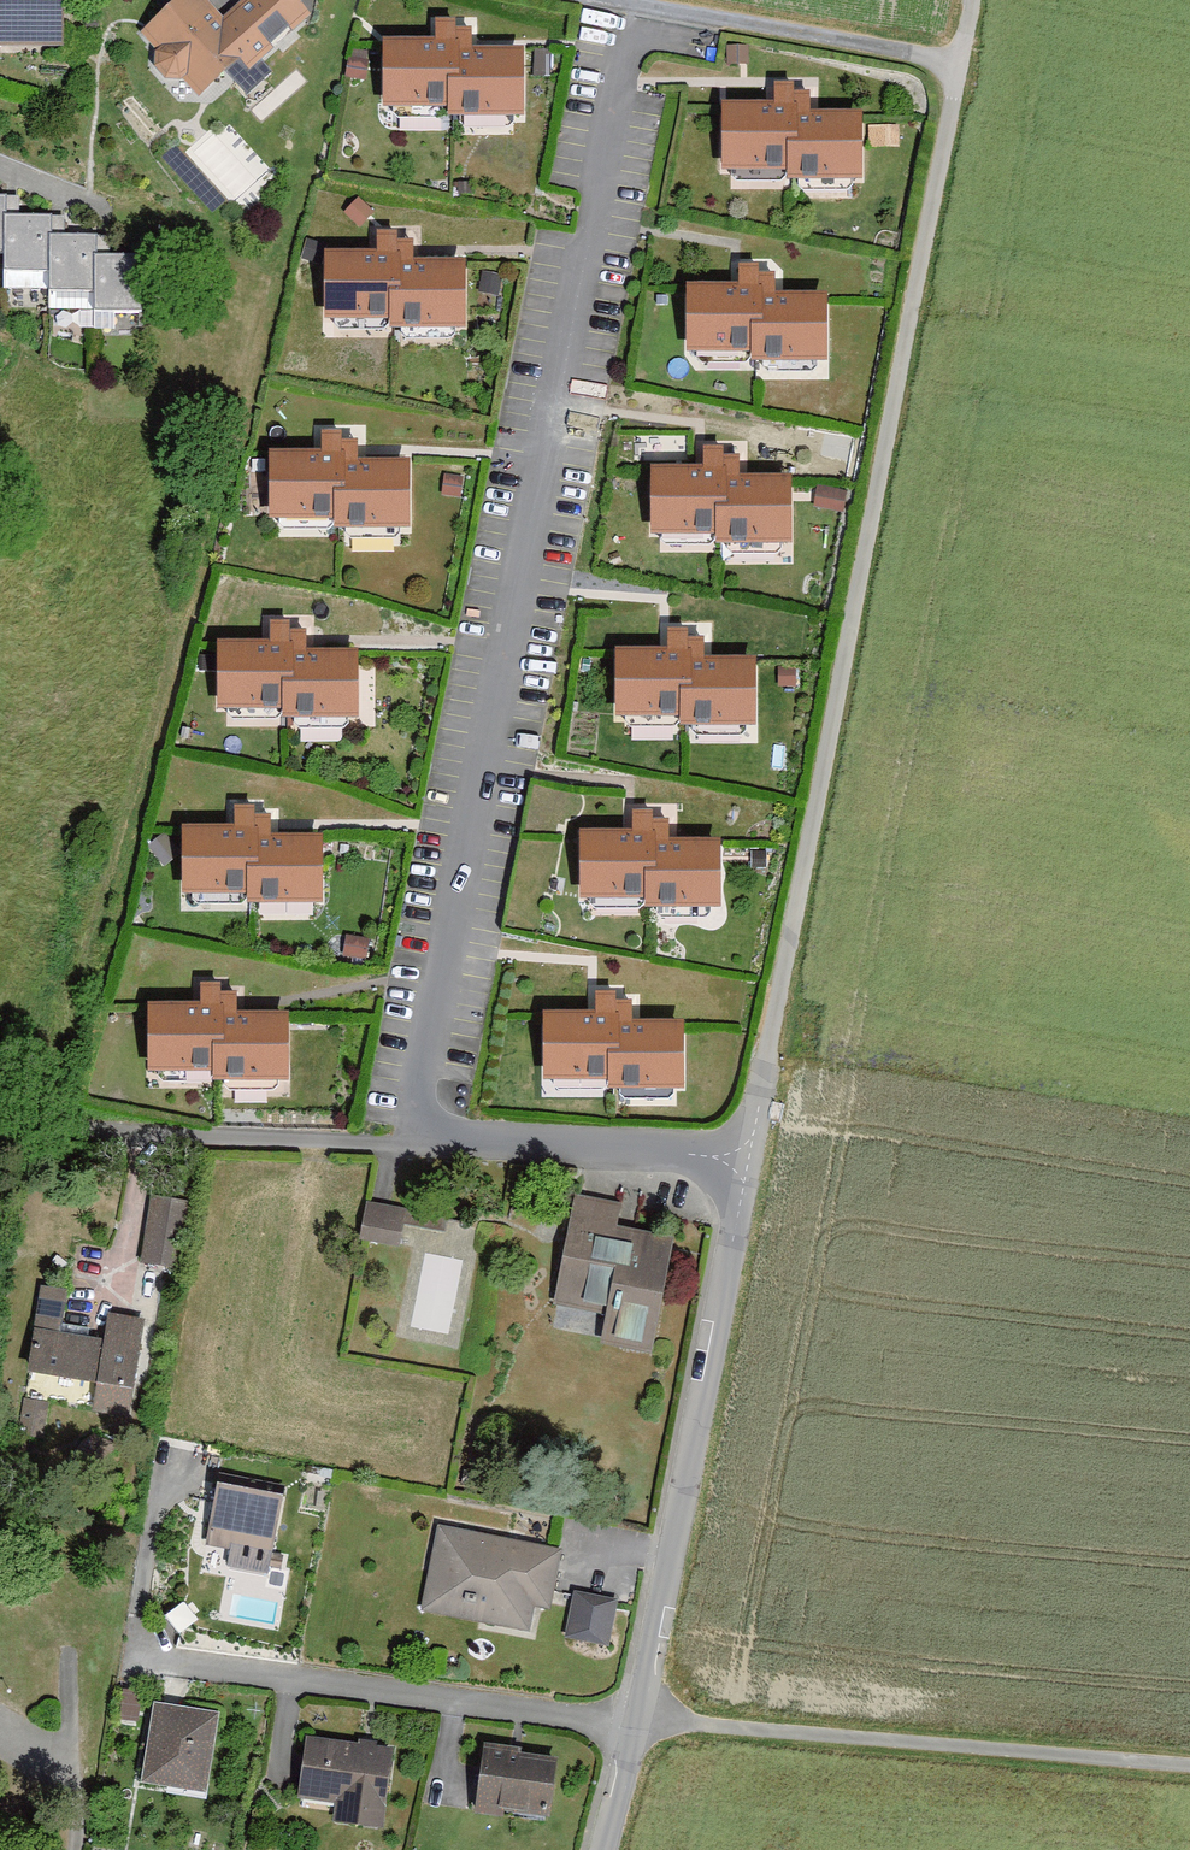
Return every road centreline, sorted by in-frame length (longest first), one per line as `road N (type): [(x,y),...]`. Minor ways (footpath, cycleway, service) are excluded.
road 1 (residential): [(967,0),(746,1152)]
road 2 (track): [(348,0),(50,1129)]
road 3 (residential): [(410,1140),(634,9)]
road 4 (residential): [(746,1152),(609,1849)]
road 5 (track): [(638,1678),(1189,1736)]
road 6 (track): [(585,0),(954,67)]
road 7 (residential): [(50,1129),(410,1140)]
road 8 (residential): [(410,1140),(746,1152)]

